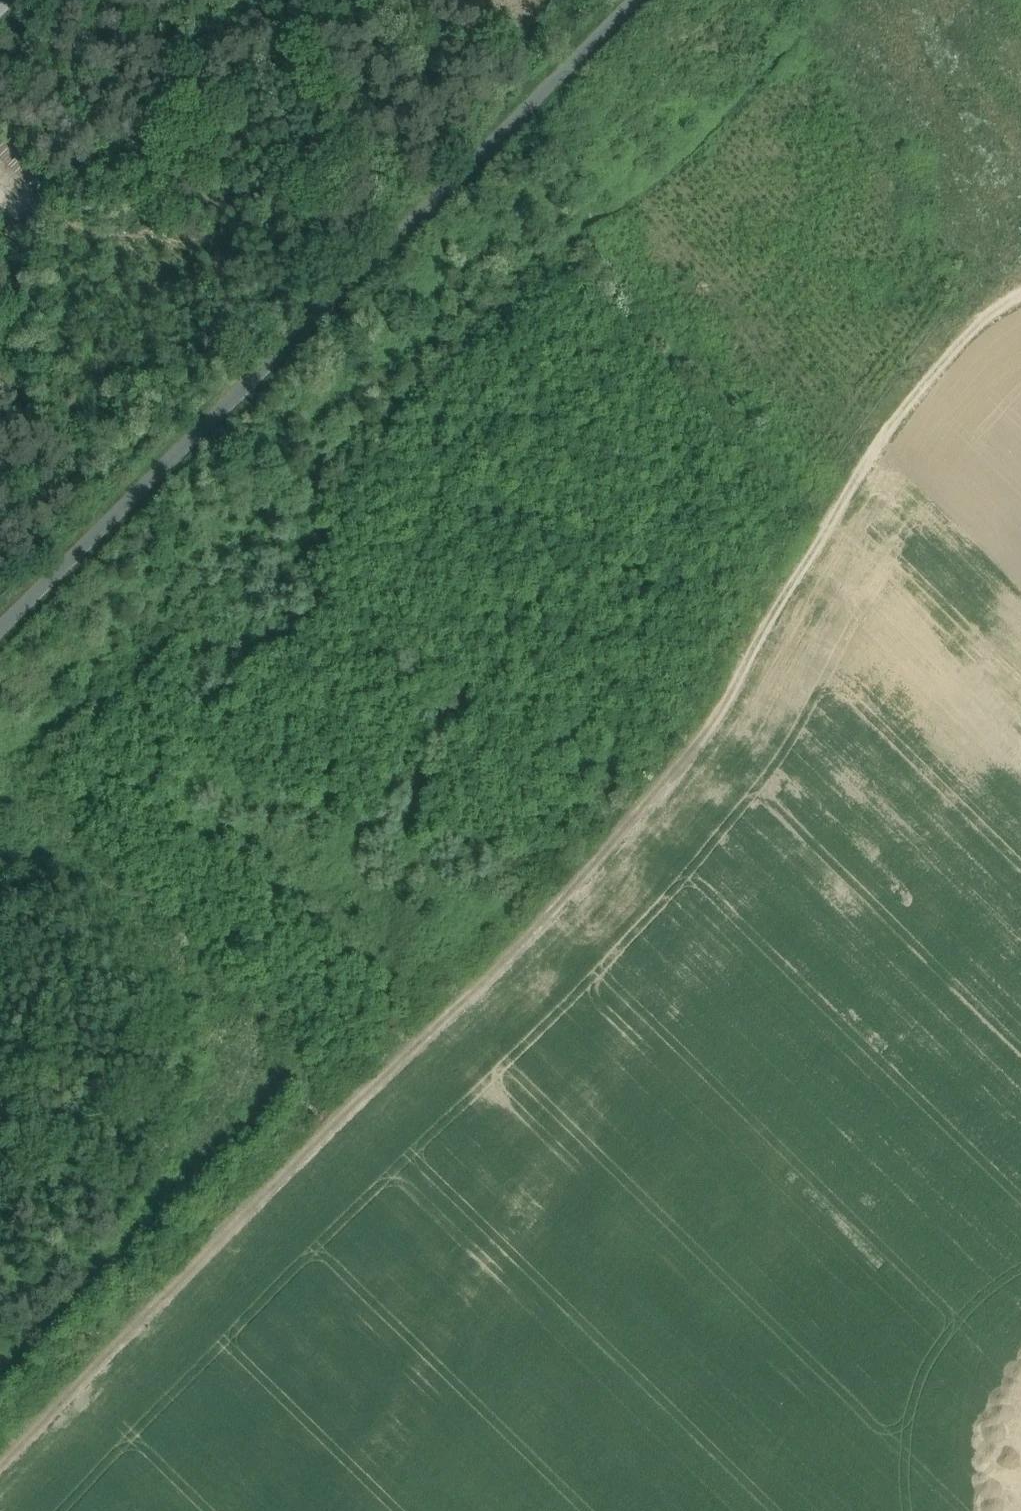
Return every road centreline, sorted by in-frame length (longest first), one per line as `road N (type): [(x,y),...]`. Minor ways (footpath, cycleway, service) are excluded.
road 1 (track): [(642,0),(0,632)]

